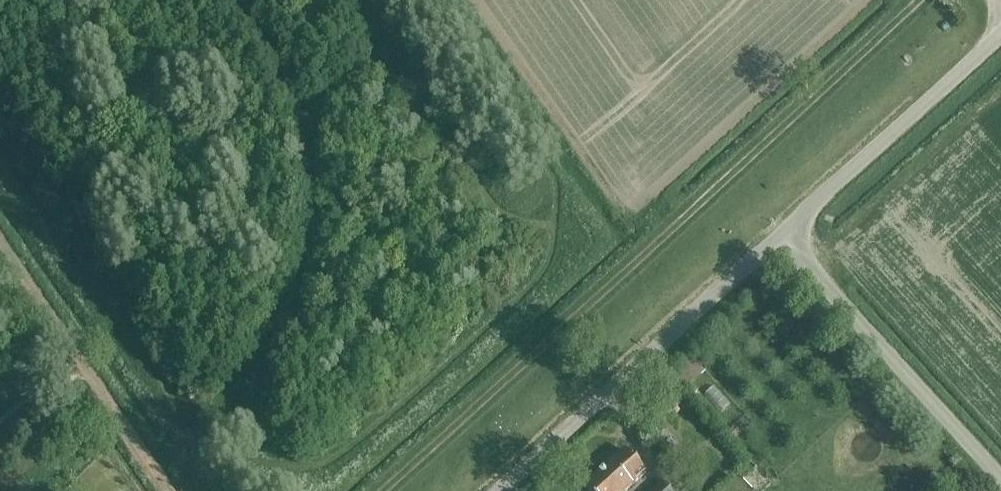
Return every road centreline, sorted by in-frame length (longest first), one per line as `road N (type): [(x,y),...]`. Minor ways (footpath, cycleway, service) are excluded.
road 1 (track): [(377,490),(923,0)]
road 2 (unclassified): [(1000,472),(779,237)]
road 3 (unclassified): [(779,237),(1000,29)]
road 4 (track): [(168,490),(0,244)]
road 5 (residential): [(501,490),(649,356)]
road 6 (unclassified): [(649,356),(779,237)]

